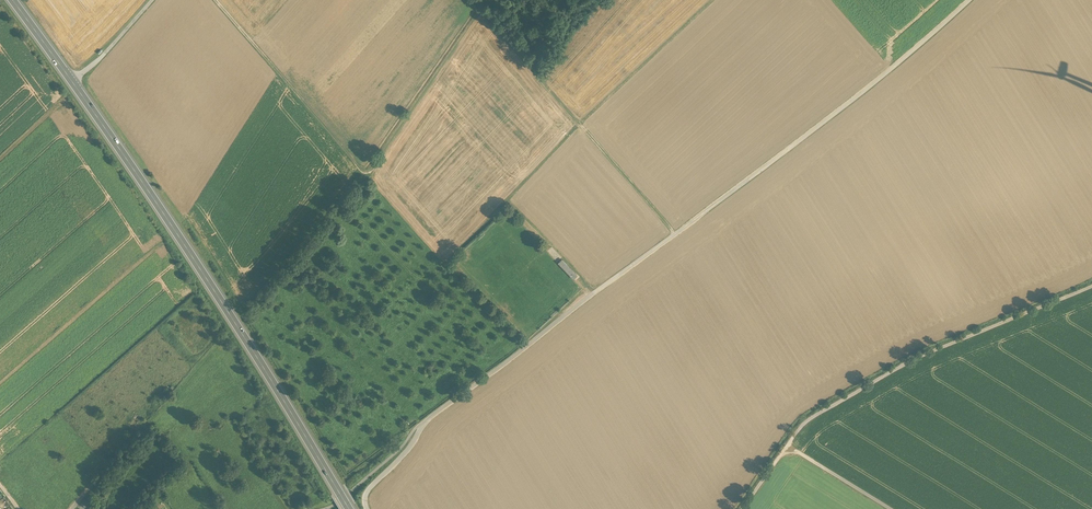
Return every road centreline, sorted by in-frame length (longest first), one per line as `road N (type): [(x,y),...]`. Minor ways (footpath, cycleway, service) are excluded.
road 1 (primary): [(349,508),(186,245),(13,0)]
road 2 (track): [(596,291),(868,89),(970,0)]
road 3 (track): [(360,168),(367,173),(482,11),(580,123)]
road 4 (track): [(1091,286),(919,357),(805,422),(787,445)]
road 5 (track): [(215,0),(360,168),(351,179)]
road 6 (track): [(162,244),(0,383)]
road 7 (track): [(742,508),(787,445),(890,508)]
road 8 (track): [(449,261),(580,123)]
road 9 (track): [(711,0),(580,123)]
road 10 (track): [(243,308),(351,179)]
road 11 (track): [(675,234),(580,123)]

